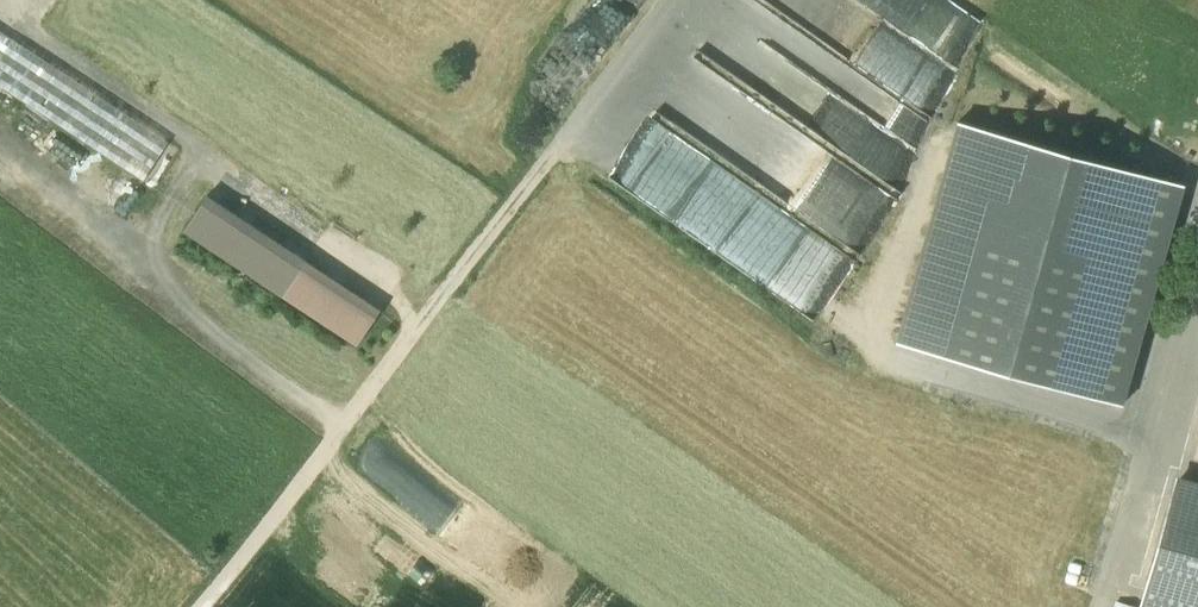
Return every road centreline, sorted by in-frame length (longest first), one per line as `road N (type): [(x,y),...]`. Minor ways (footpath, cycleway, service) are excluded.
road 1 (track): [(199,606),(674,0)]
road 2 (track): [(1144,451),(1100,606)]

